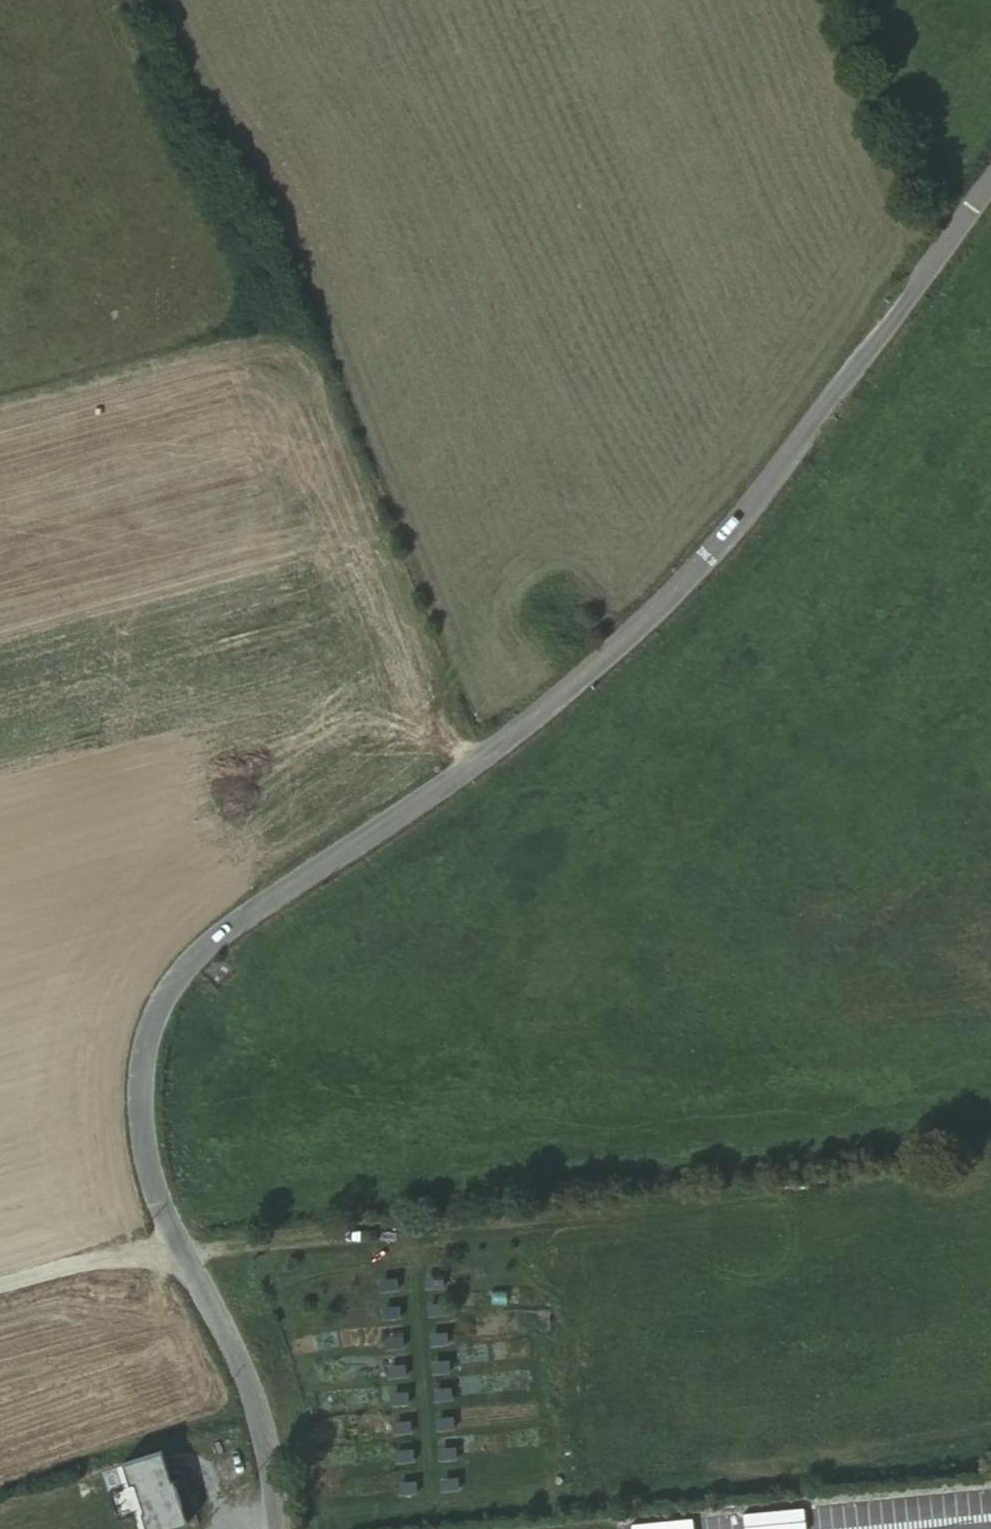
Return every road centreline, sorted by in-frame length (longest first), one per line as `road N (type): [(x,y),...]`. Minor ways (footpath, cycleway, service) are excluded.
road 1 (tertiary): [(990,181),(705,559),(524,725),(269,894),(211,941),(165,997),(141,1065),(140,1132),(175,1240),(258,1417),(278,1528)]
road 2 (track): [(180,1249),(0,1287)]

